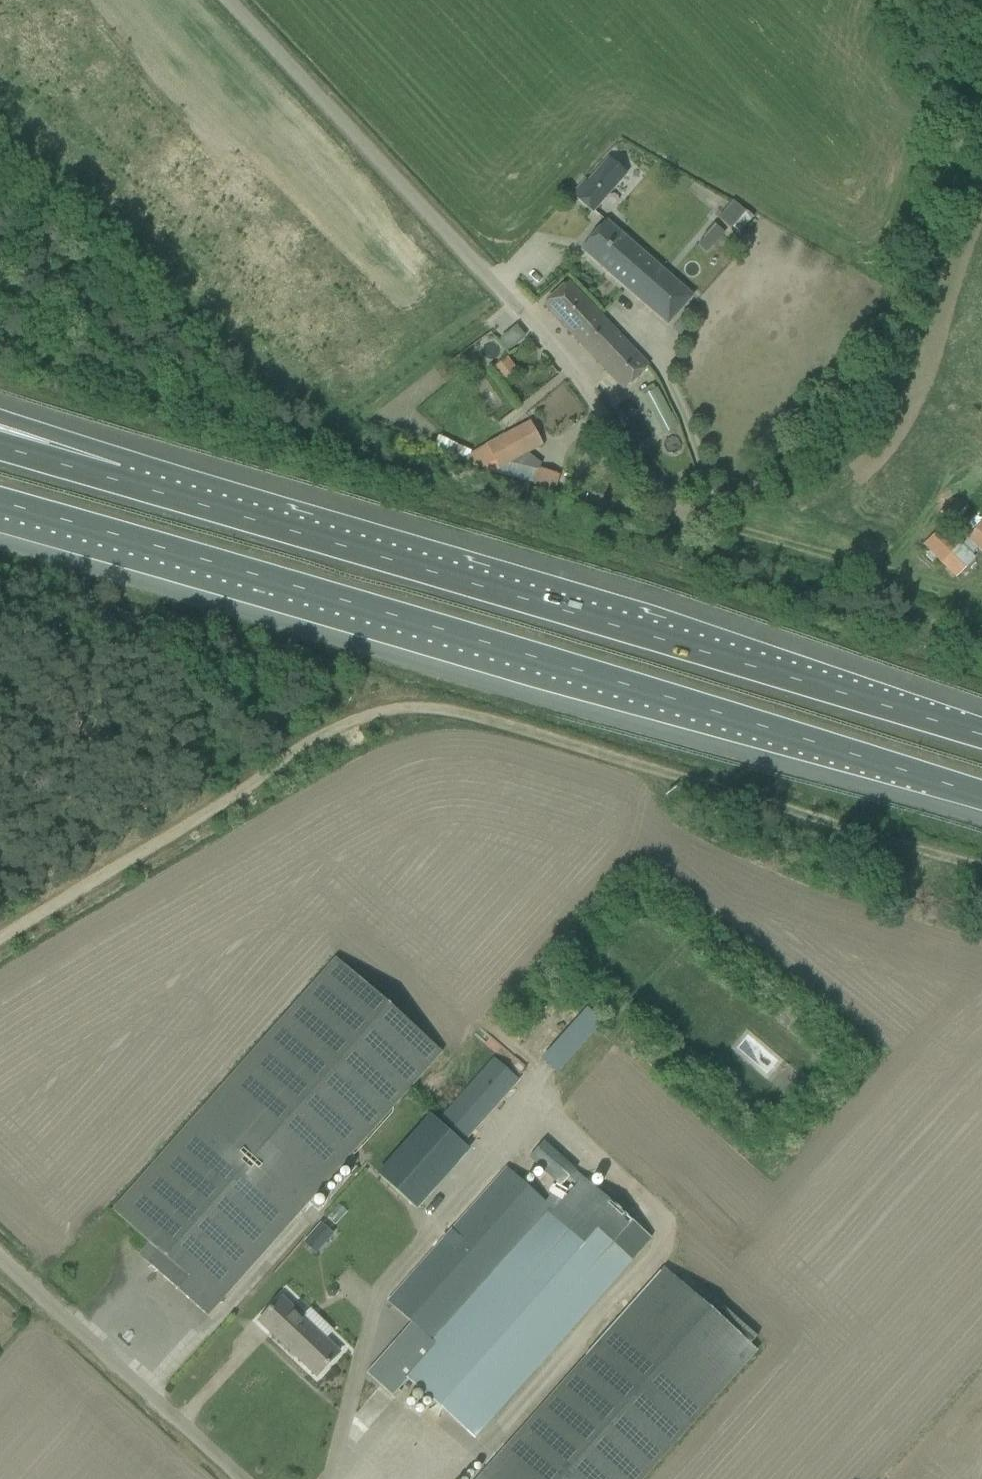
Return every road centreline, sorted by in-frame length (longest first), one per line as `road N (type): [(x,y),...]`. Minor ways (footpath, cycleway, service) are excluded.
road 1 (track): [(0,948),(396,711),(463,713),(981,872)]
road 2 (motorway): [(0,506),(490,644),(981,795)]
road 3 (motorway): [(981,737),(118,481)]
road 4 (track): [(981,60),(866,389),(836,434),(702,515),(667,504),(647,475)]
road 5 (unclassified): [(647,475),(527,321),(233,0)]
road 6 (unclassified): [(242,1478),(0,1260)]
road 7 (motorway): [(118,481),(0,433)]
road 8 (motorway): [(118,481),(0,448)]

